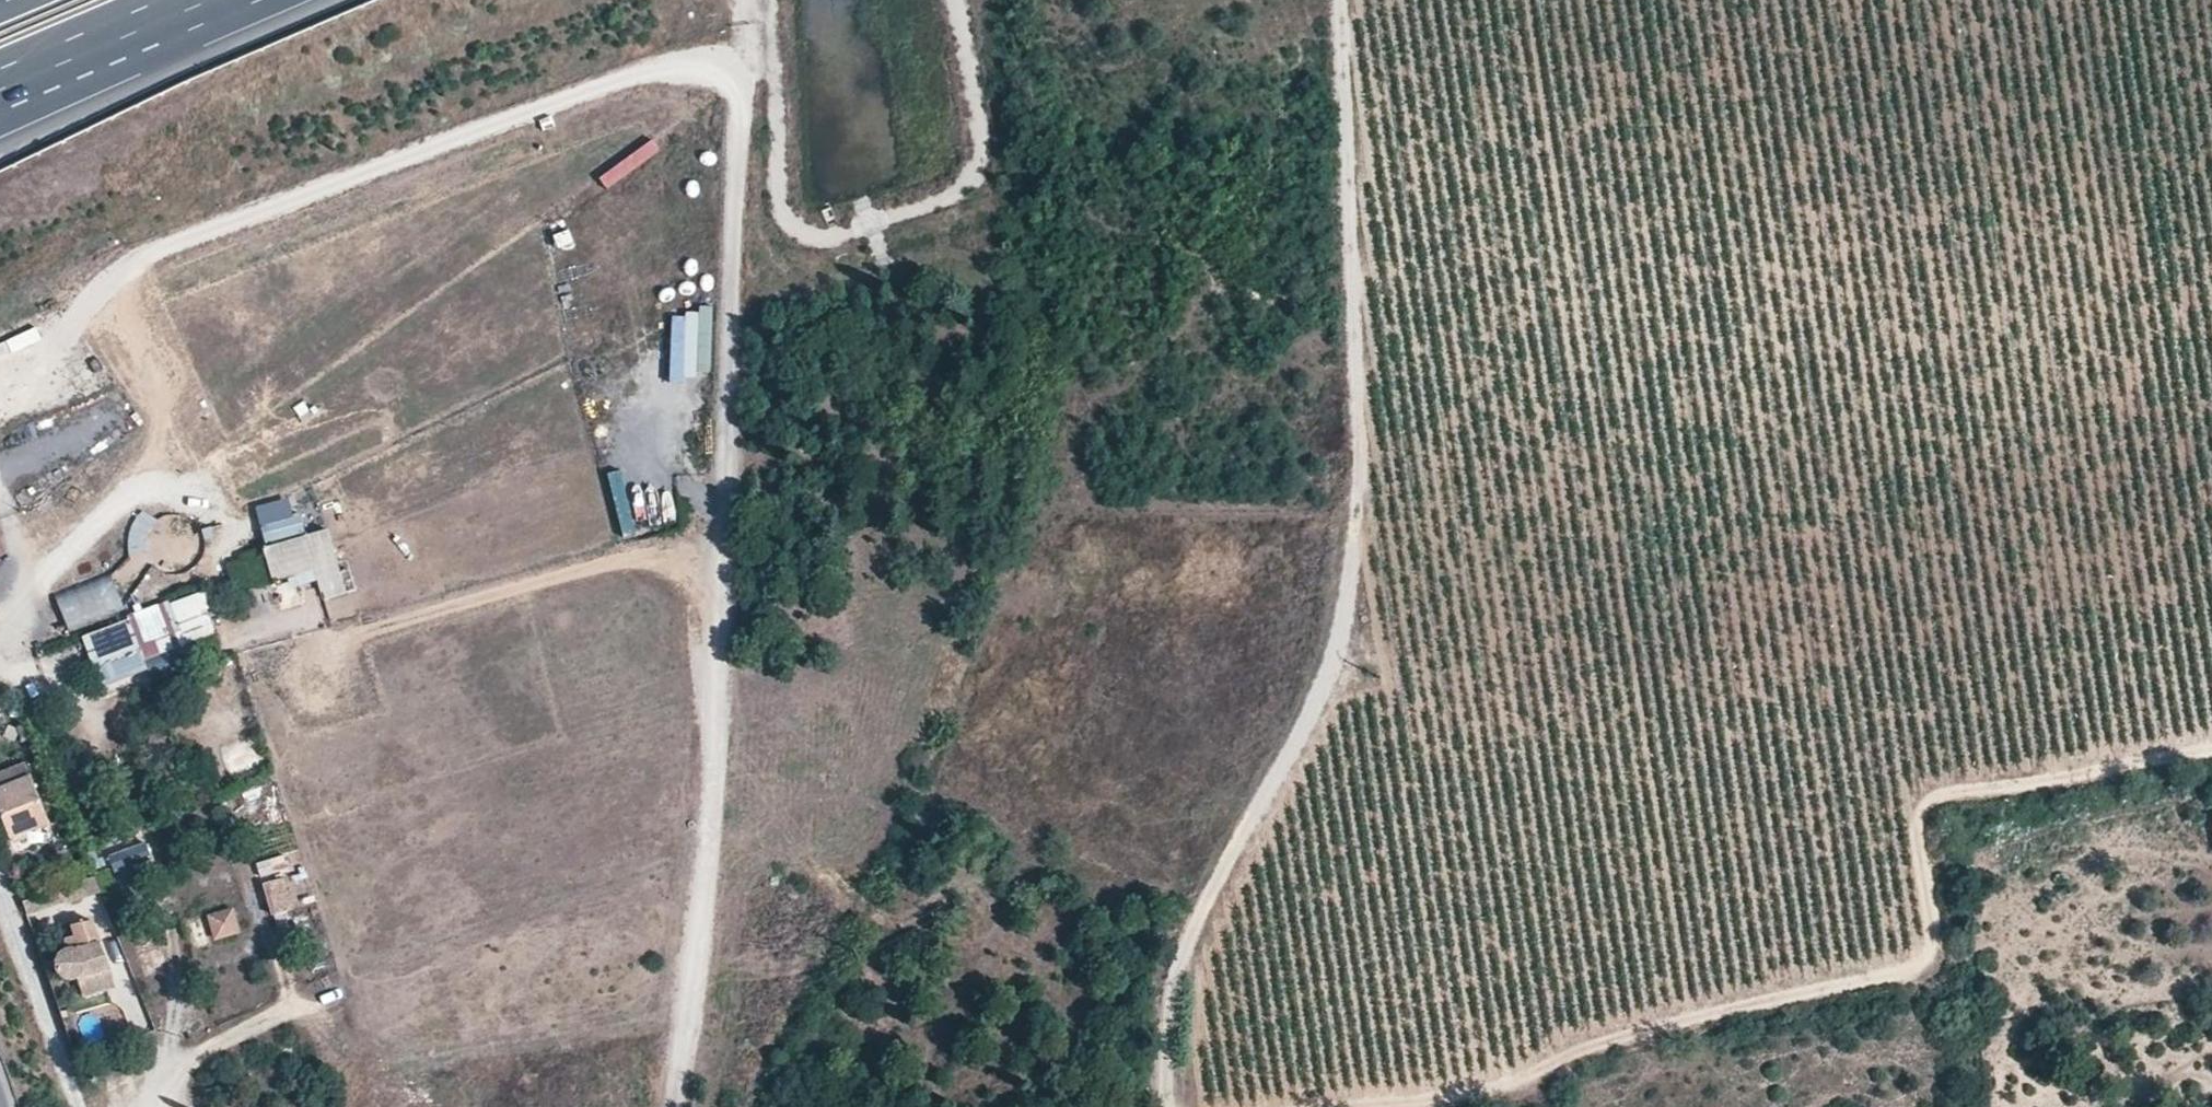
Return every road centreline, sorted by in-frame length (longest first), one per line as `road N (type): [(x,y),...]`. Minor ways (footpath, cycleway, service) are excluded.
road 1 (track): [(1165,1106),(1170,1007),(1205,907),(1321,697),(1361,490),(1341,0)]
road 2 (track): [(678,1106),(719,702),(734,72)]
road 3 (motorway): [(0,94),(213,0)]

